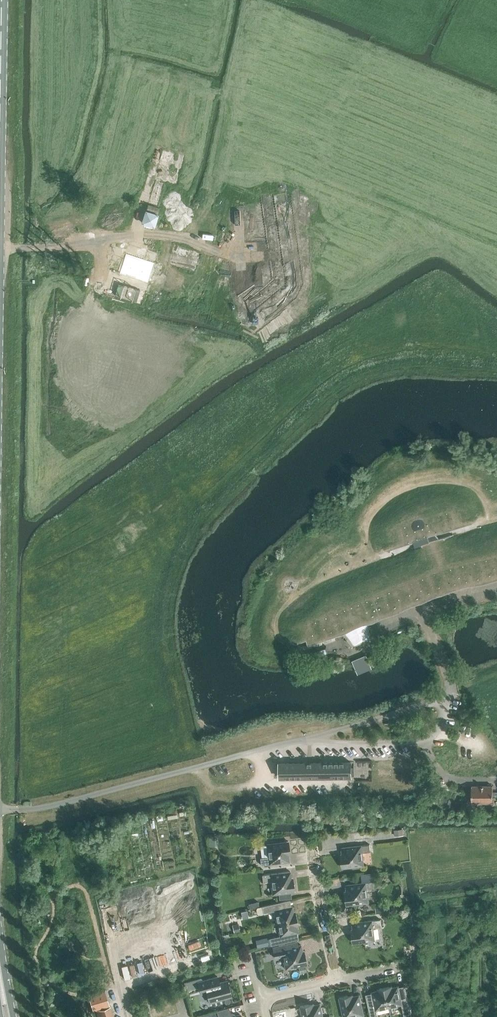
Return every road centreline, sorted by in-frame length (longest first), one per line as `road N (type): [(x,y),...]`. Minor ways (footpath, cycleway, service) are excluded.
road 1 (track): [(136,241),(0,250)]
road 2 (residential): [(339,981),(315,847)]
road 3 (primary): [(0,127),(2,0)]

